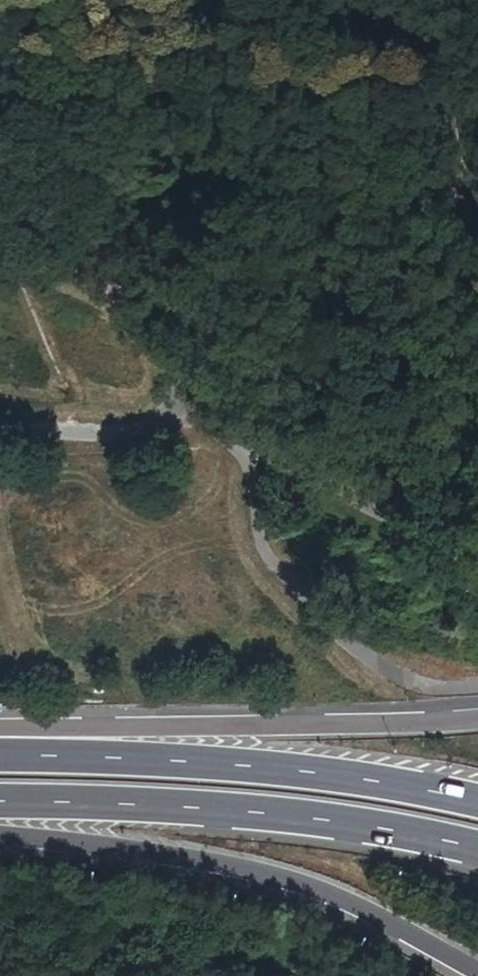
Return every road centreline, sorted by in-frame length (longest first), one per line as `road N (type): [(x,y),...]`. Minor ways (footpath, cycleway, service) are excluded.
road 1 (trunk): [(0,837),(264,876),(366,911),(477,975)]
road 2 (trunk): [(0,803),(159,806),(477,847)]
road 3 (trunk): [(477,803),(196,765),(0,759)]
road 4 (trunk): [(477,719),(416,729),(0,738)]

